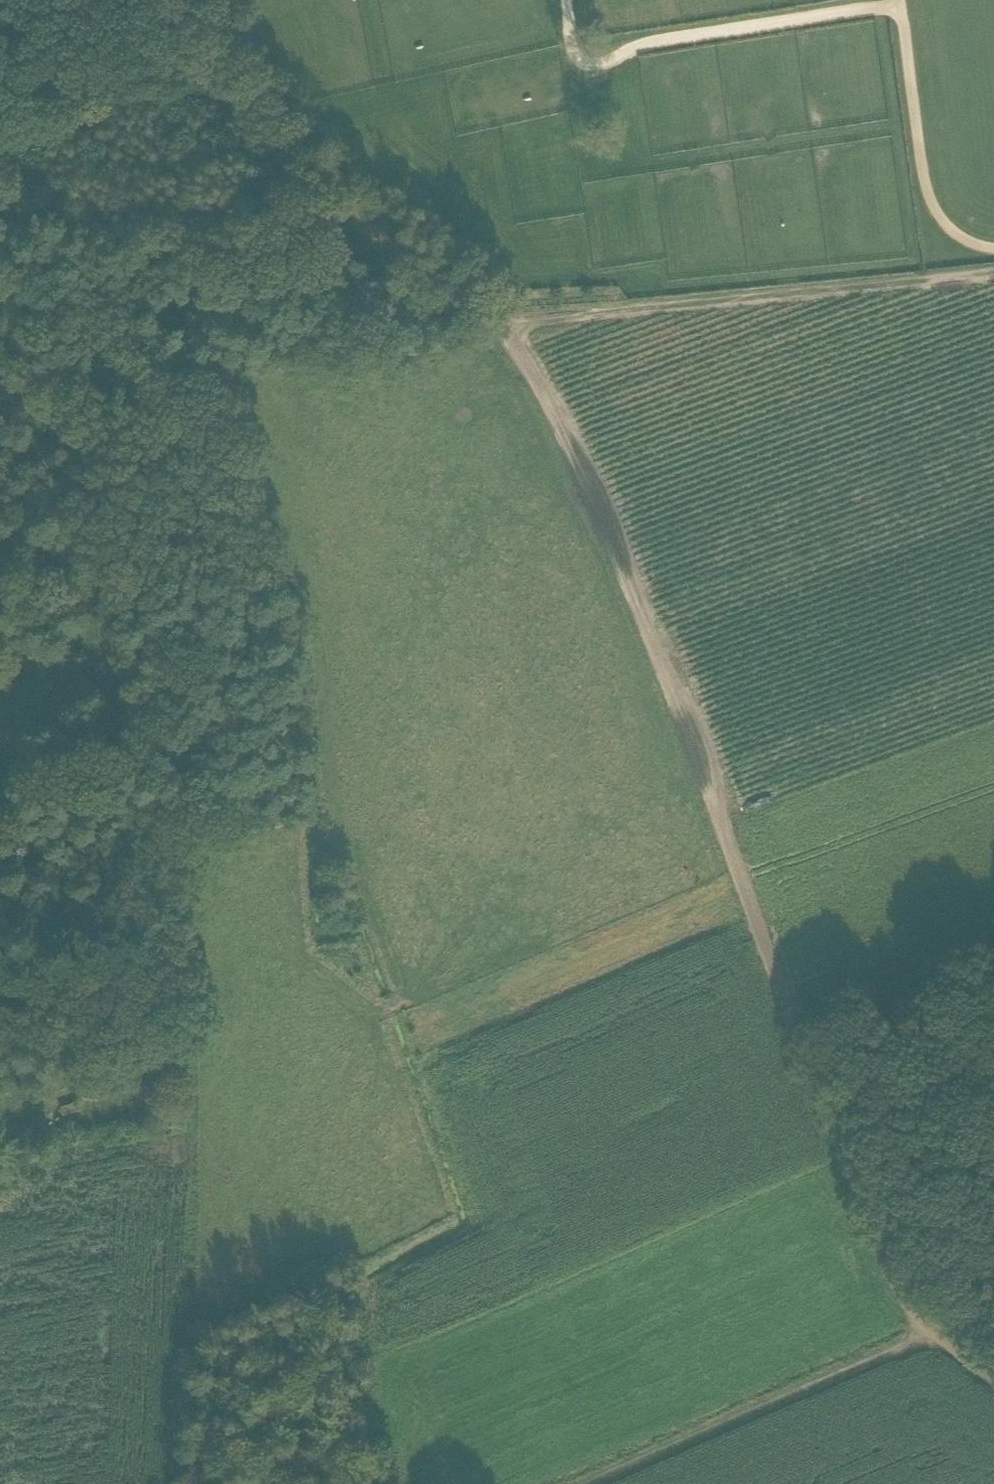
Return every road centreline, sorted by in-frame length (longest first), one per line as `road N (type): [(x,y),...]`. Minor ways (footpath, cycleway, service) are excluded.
road 1 (track): [(489,325),(555,424),(605,532),(806,1048),(913,1286),(934,1322),(993,1375)]
road 2 (track): [(0,385),(81,476),(174,928),(173,1124)]
road 3 (track): [(489,325),(993,274)]
road 4 (track): [(192,0),(218,49),(291,138),(489,325)]
road 5 (track): [(0,249),(223,251),(343,186)]

